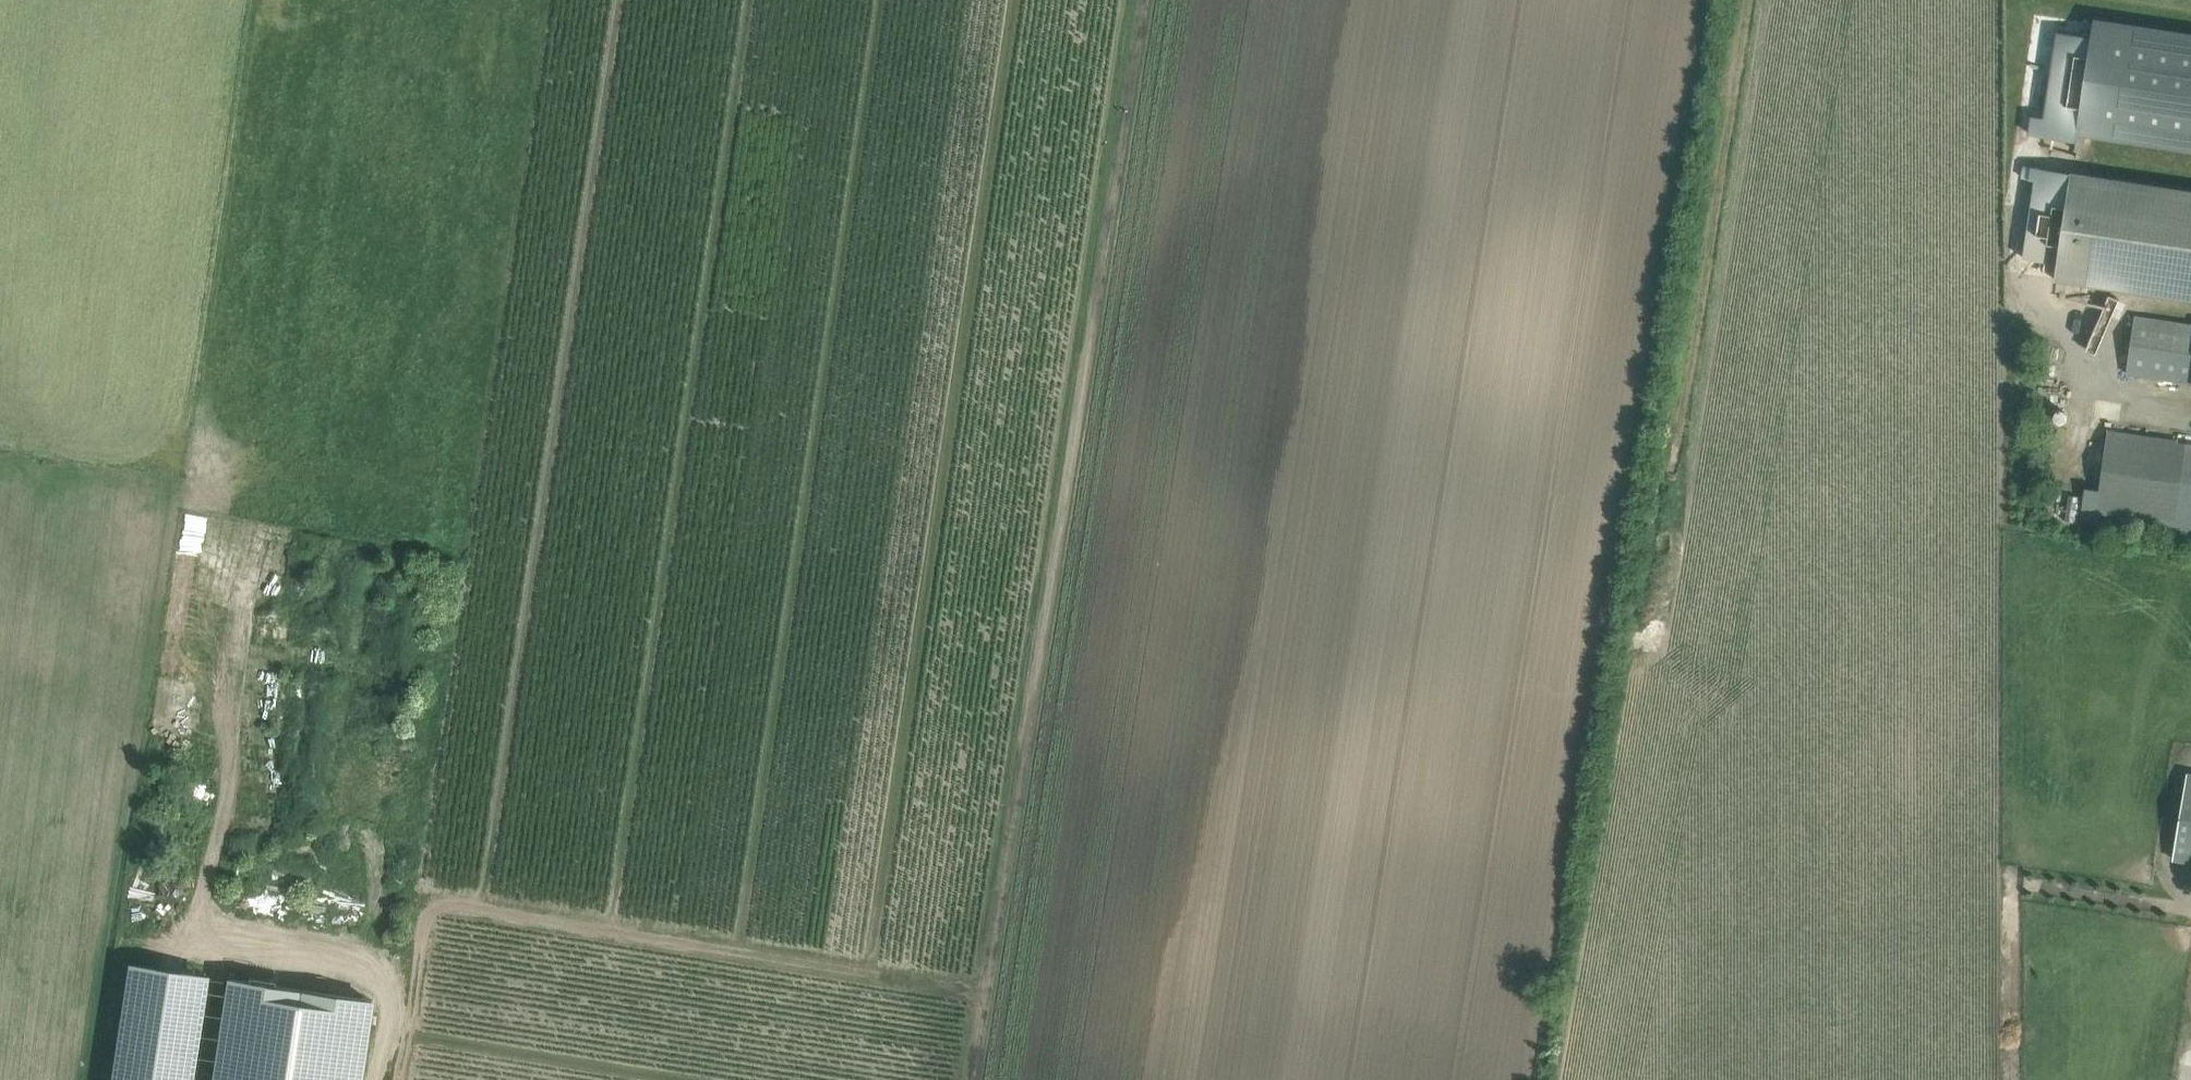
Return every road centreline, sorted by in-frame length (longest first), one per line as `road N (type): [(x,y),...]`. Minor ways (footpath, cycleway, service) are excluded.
road 1 (track): [(967,1079),(1144,0)]

